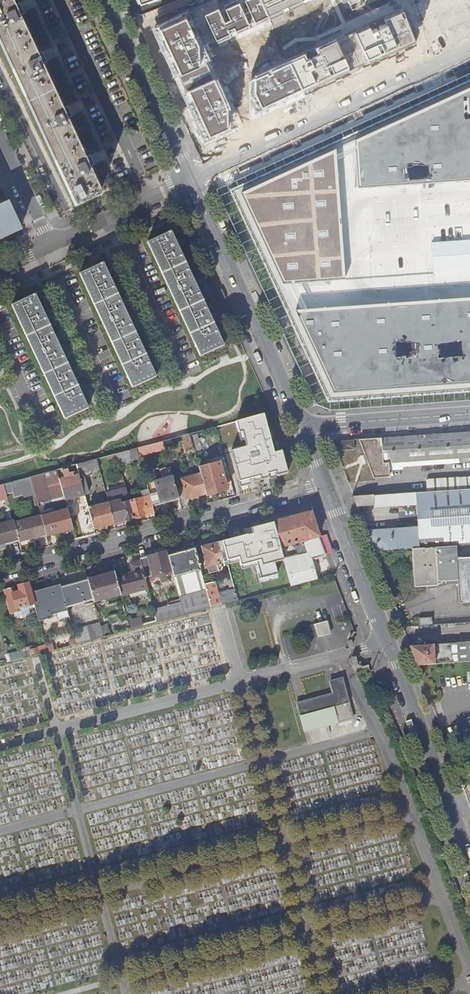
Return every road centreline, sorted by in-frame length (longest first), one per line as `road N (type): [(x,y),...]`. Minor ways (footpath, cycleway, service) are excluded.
road 1 (residential): [(469,858),(325,482)]
road 2 (residential): [(325,482),(0,572)]
road 3 (residential): [(469,49),(189,179)]
road 4 (residential): [(305,431),(189,179)]
road 5 (residential): [(189,179),(106,0)]
road 6 (residential): [(305,431),(469,414)]
road 7 (residential): [(48,244),(189,179)]

